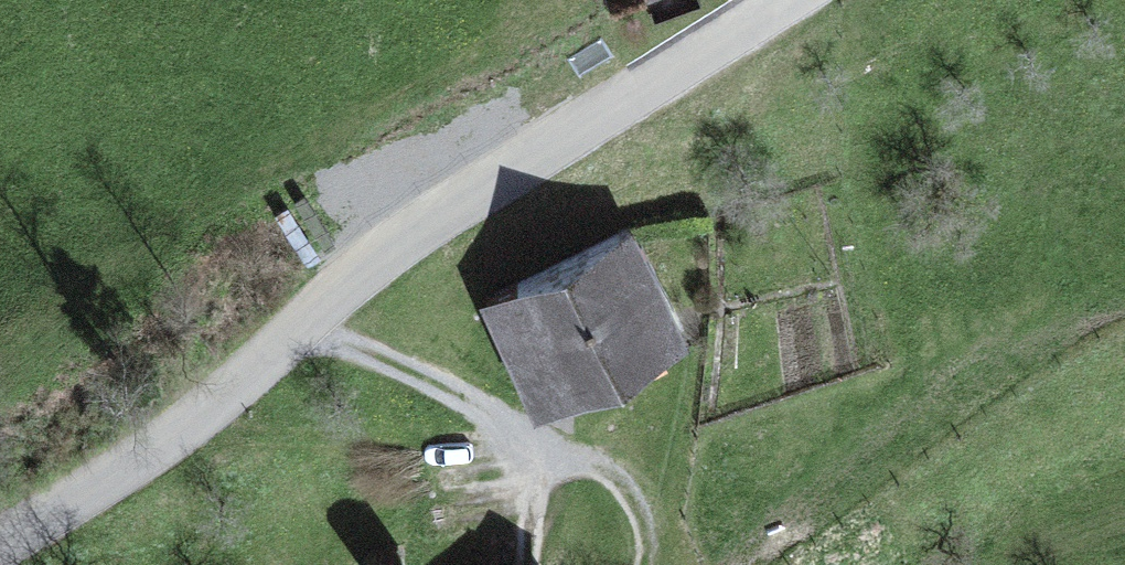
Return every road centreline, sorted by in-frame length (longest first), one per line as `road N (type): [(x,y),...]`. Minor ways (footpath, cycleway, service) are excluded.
road 1 (residential): [(0,548),(303,307),(781,0)]
road 2 (track): [(646,564),(650,540),(624,485),(291,318)]

